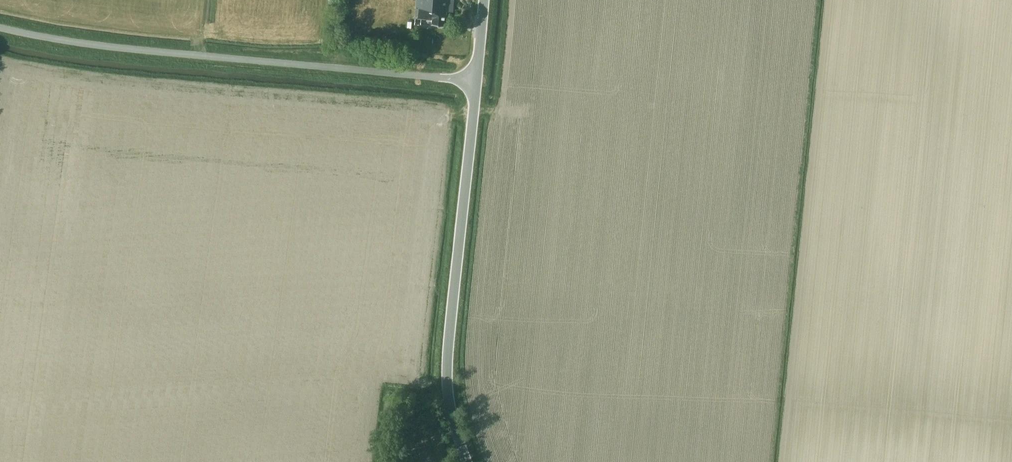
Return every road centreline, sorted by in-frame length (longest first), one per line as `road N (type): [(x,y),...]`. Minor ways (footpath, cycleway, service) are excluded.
road 1 (unclassified): [(477,80),(150,50),(0,26)]
road 2 (tertiary): [(467,461),(447,388),(477,80)]

